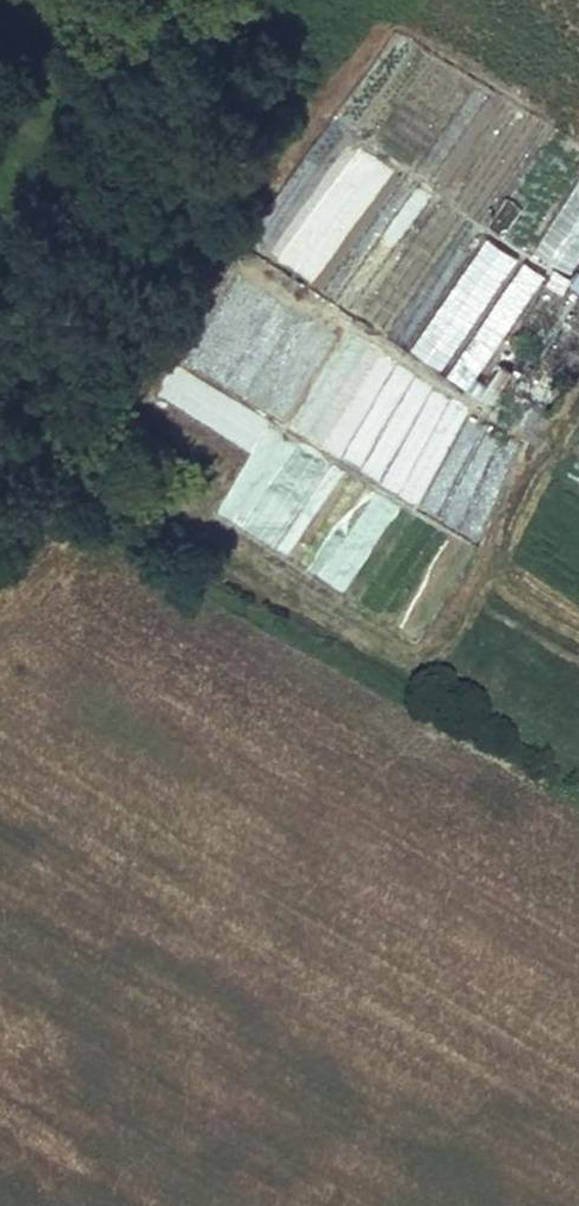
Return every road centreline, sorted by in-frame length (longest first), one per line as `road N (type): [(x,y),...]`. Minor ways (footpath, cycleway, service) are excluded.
road 1 (track): [(578,614),(526,583),(514,529),(563,437)]
road 2 (track): [(35,0),(40,54),(33,100),(0,154)]

